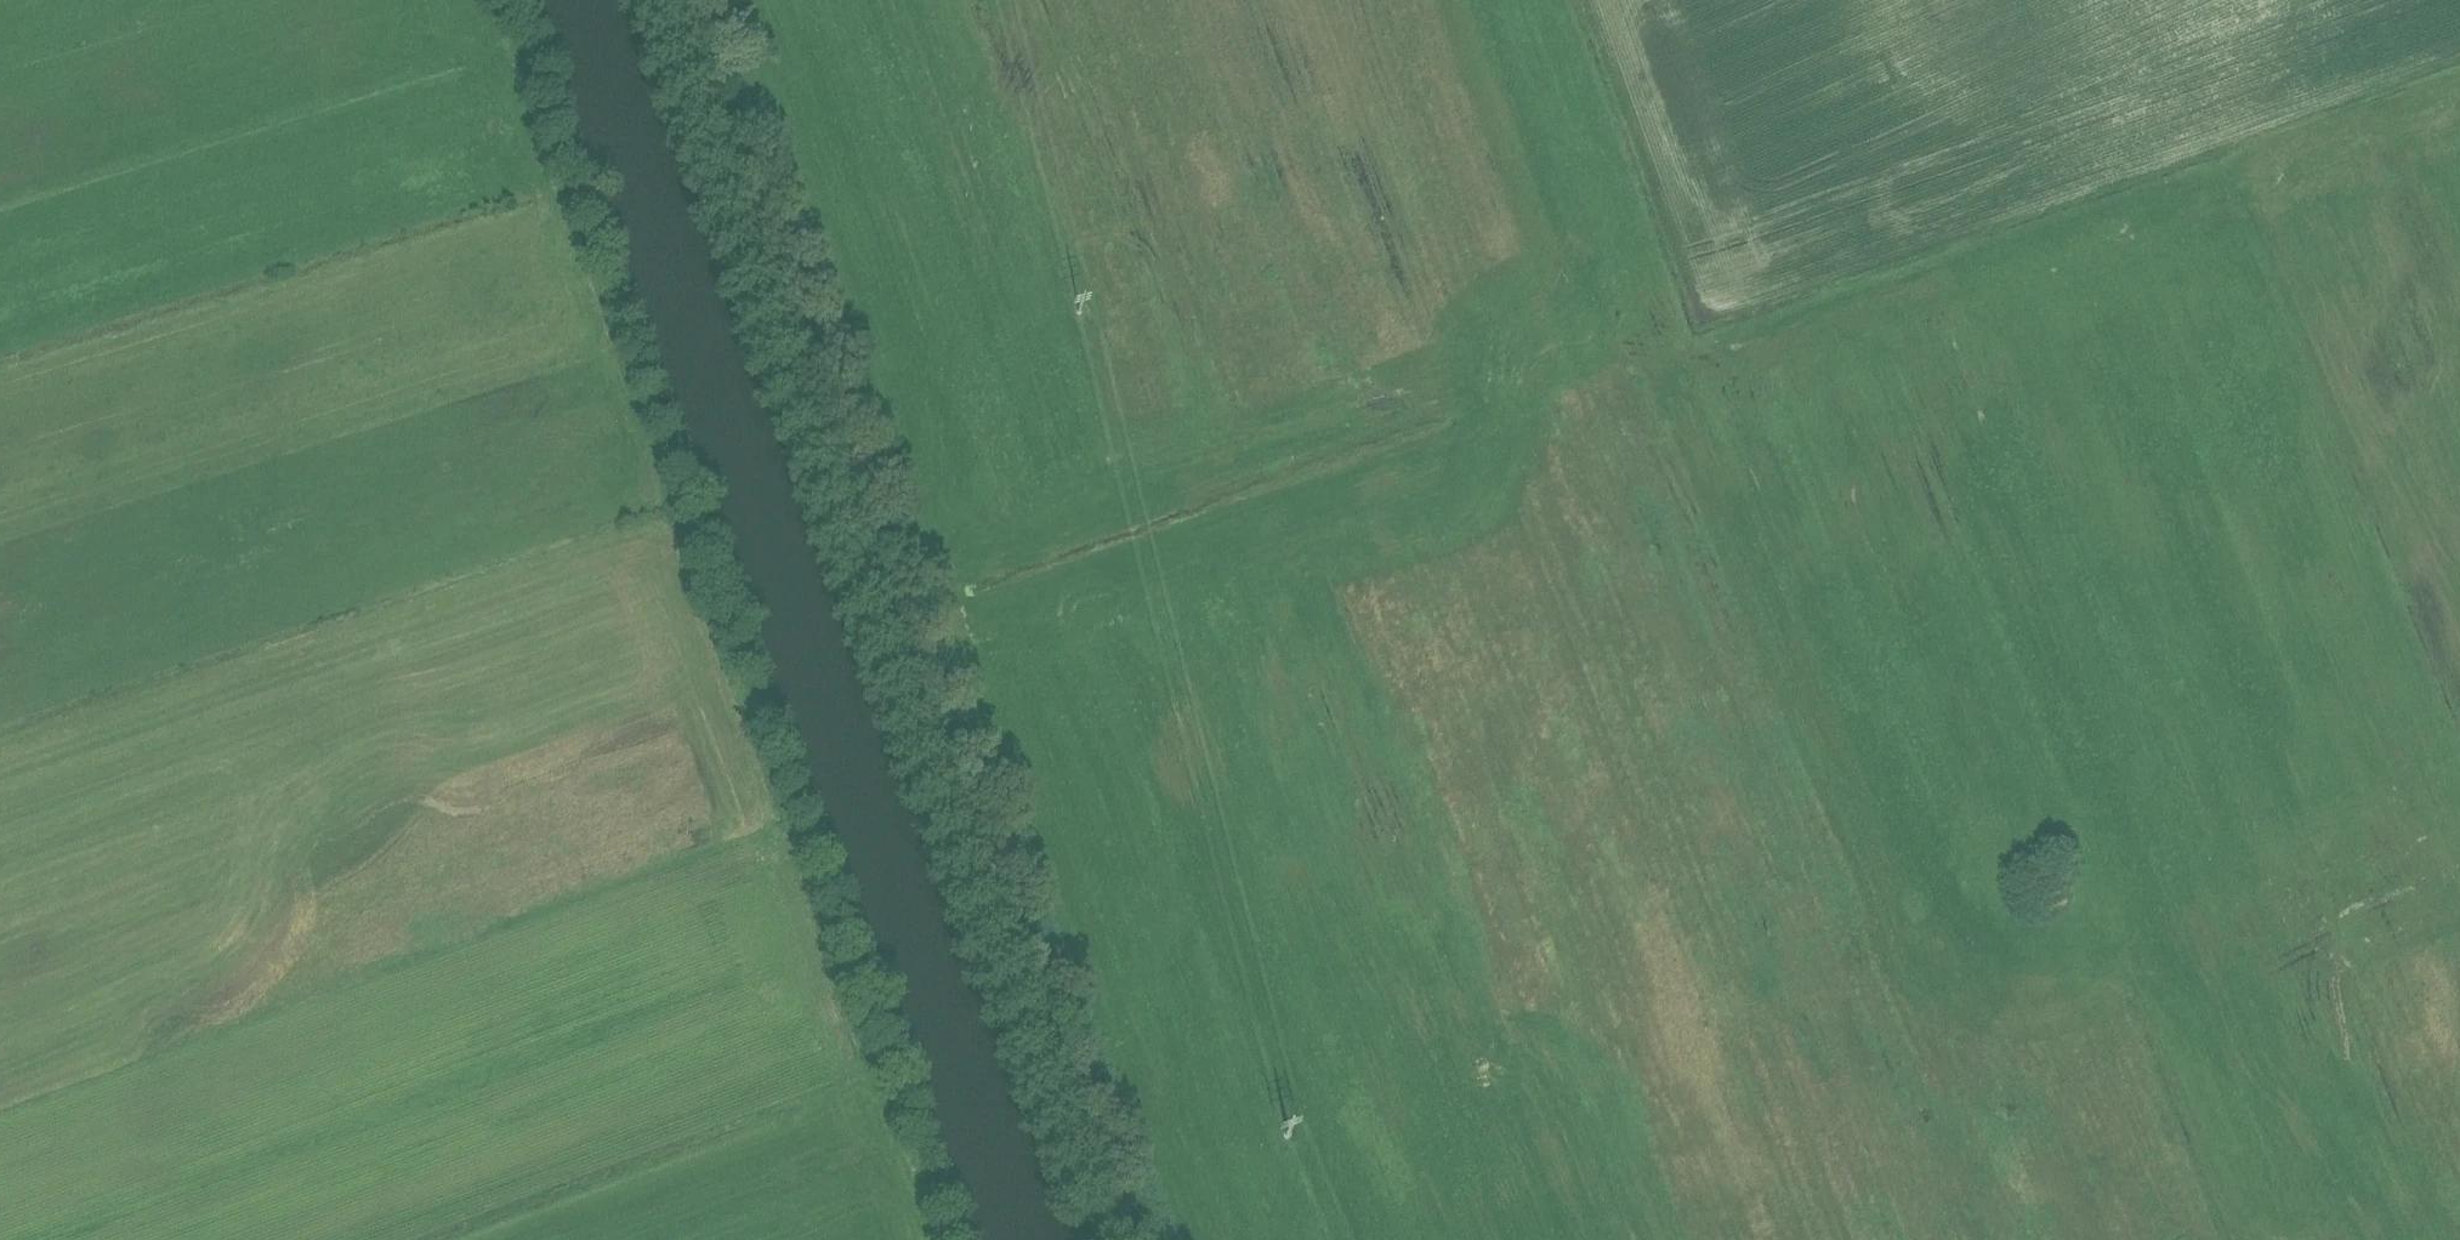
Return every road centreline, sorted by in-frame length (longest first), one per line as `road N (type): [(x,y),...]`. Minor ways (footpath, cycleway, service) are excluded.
road 1 (track): [(1137,1239),(681,0)]

